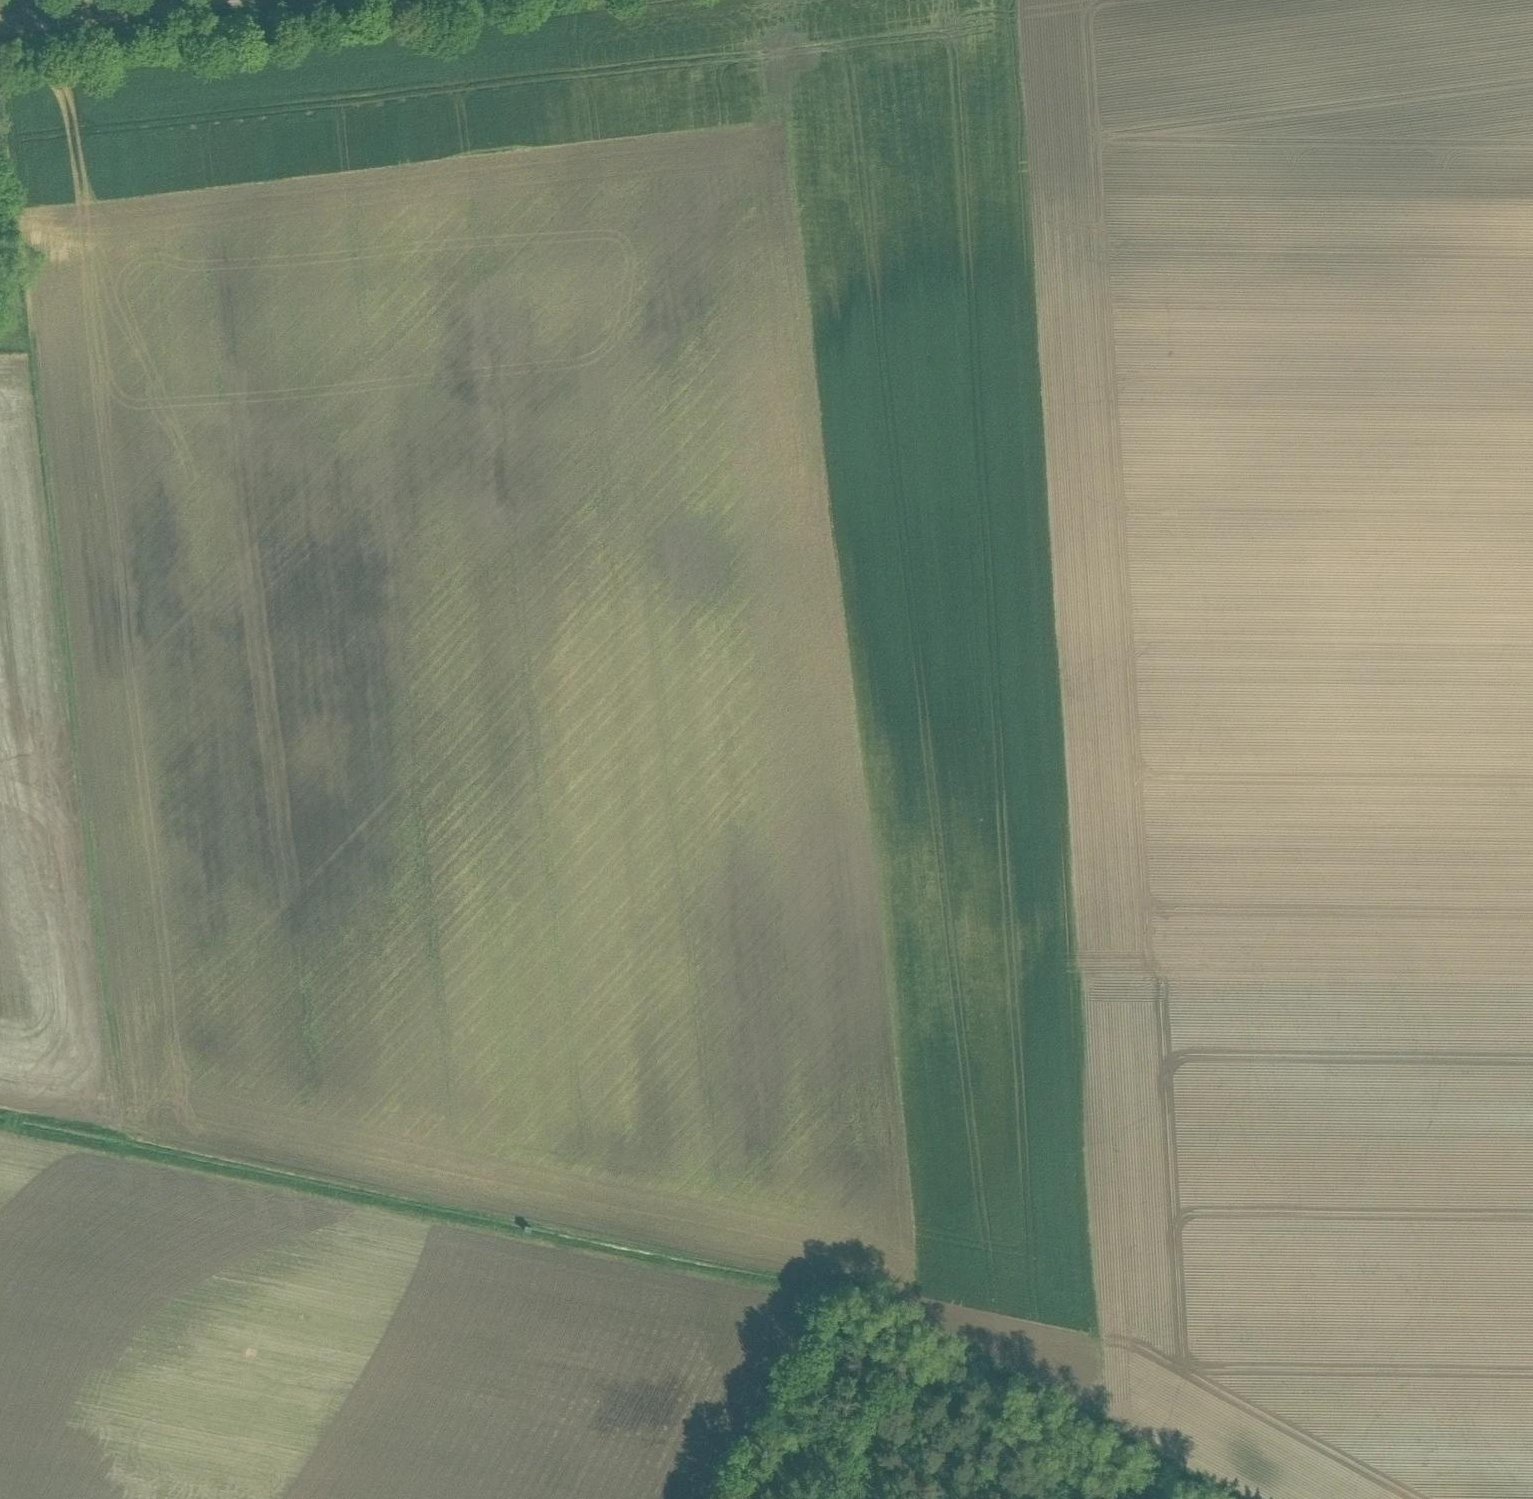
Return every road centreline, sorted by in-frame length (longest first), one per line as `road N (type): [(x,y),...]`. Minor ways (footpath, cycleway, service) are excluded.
road 1 (unclassified): [(156,0),(0,20)]

